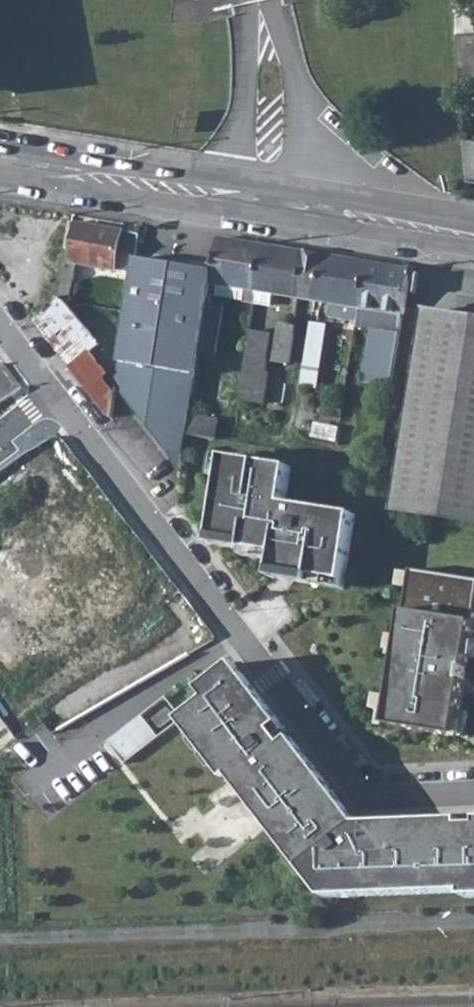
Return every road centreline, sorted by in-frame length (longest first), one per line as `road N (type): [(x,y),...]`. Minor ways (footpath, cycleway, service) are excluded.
road 1 (residential): [(59,395),(371,798),(473,793)]
road 2 (secondary): [(473,237),(0,162)]

